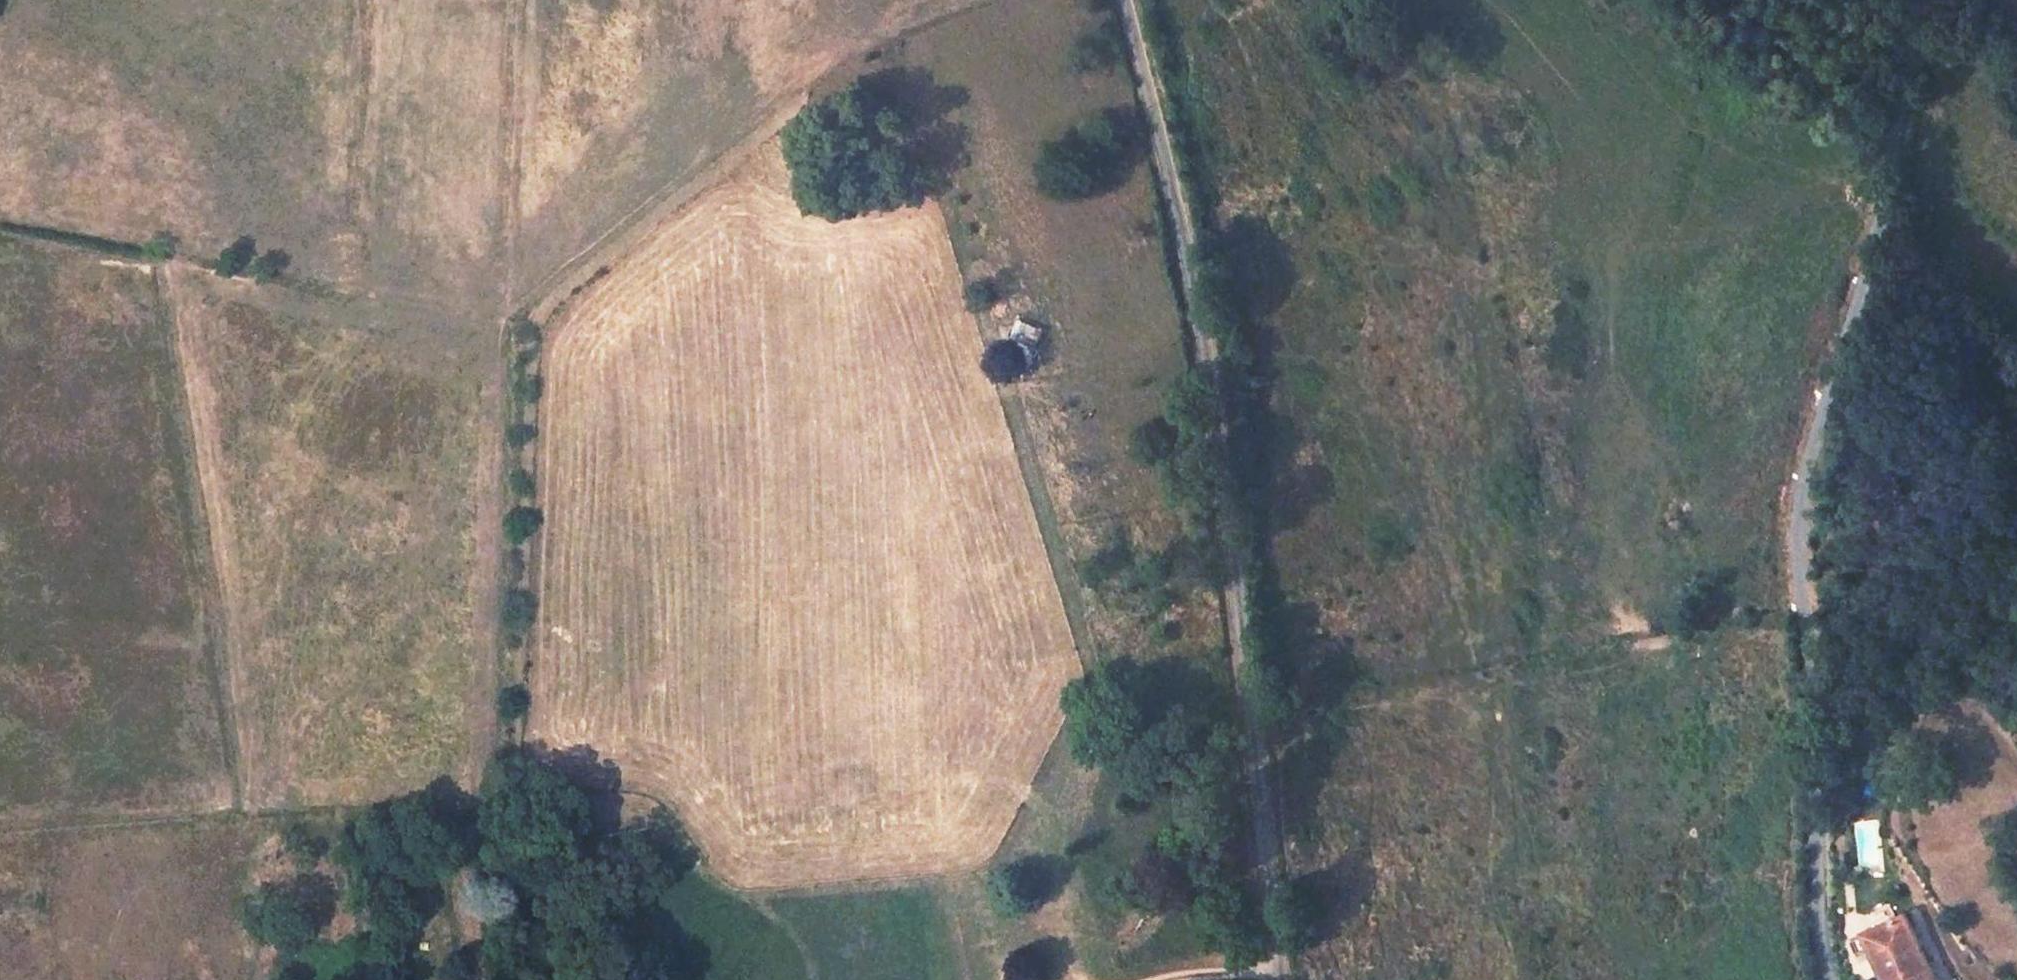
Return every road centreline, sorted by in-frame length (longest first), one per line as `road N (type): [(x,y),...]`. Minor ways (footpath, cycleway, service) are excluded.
road 1 (residential): [(1895,0),(1902,44),(1870,230),(1802,489),(1819,938),(1830,979)]
road 2 (unclassified): [(1124,0),(1203,339),(1280,979)]

